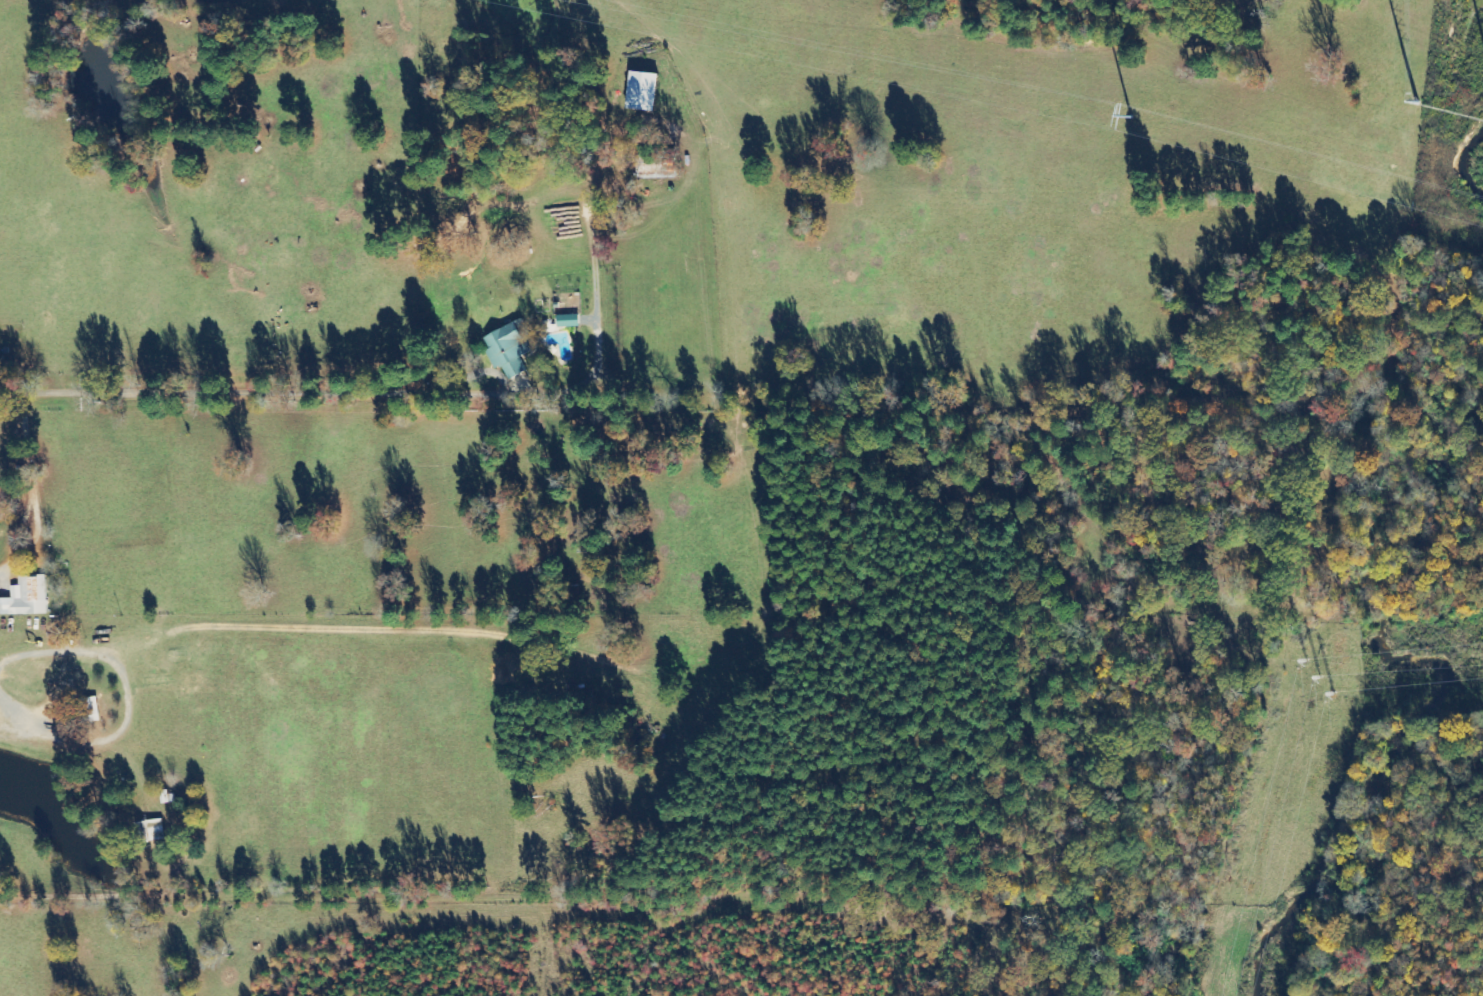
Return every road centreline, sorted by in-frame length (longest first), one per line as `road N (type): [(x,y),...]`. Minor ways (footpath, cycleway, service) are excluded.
road 1 (residential): [(0,391),(426,389)]

